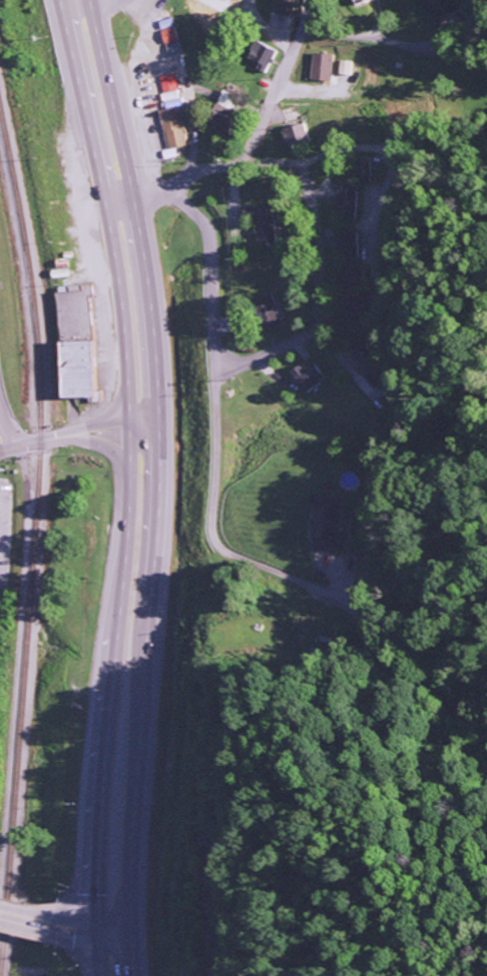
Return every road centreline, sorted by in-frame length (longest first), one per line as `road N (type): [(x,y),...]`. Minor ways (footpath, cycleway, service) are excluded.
road 1 (trunk): [(122,929),(161,428),(137,199),(91,0)]
road 2 (trunk): [(56,0),(105,212),(124,391),(95,925)]
road 3 (residential): [(156,190),(185,206),(207,240),(215,536),(229,553),(343,605)]
road 4 (residential): [(105,212),(200,171),(237,165),(300,38),(308,0)]
road 5 (residential): [(486,134),(237,165)]
road 6 (residential): [(0,452),(81,433),(161,428)]
road 7 (residential): [(364,0),(371,27),(389,39),(486,57)]

